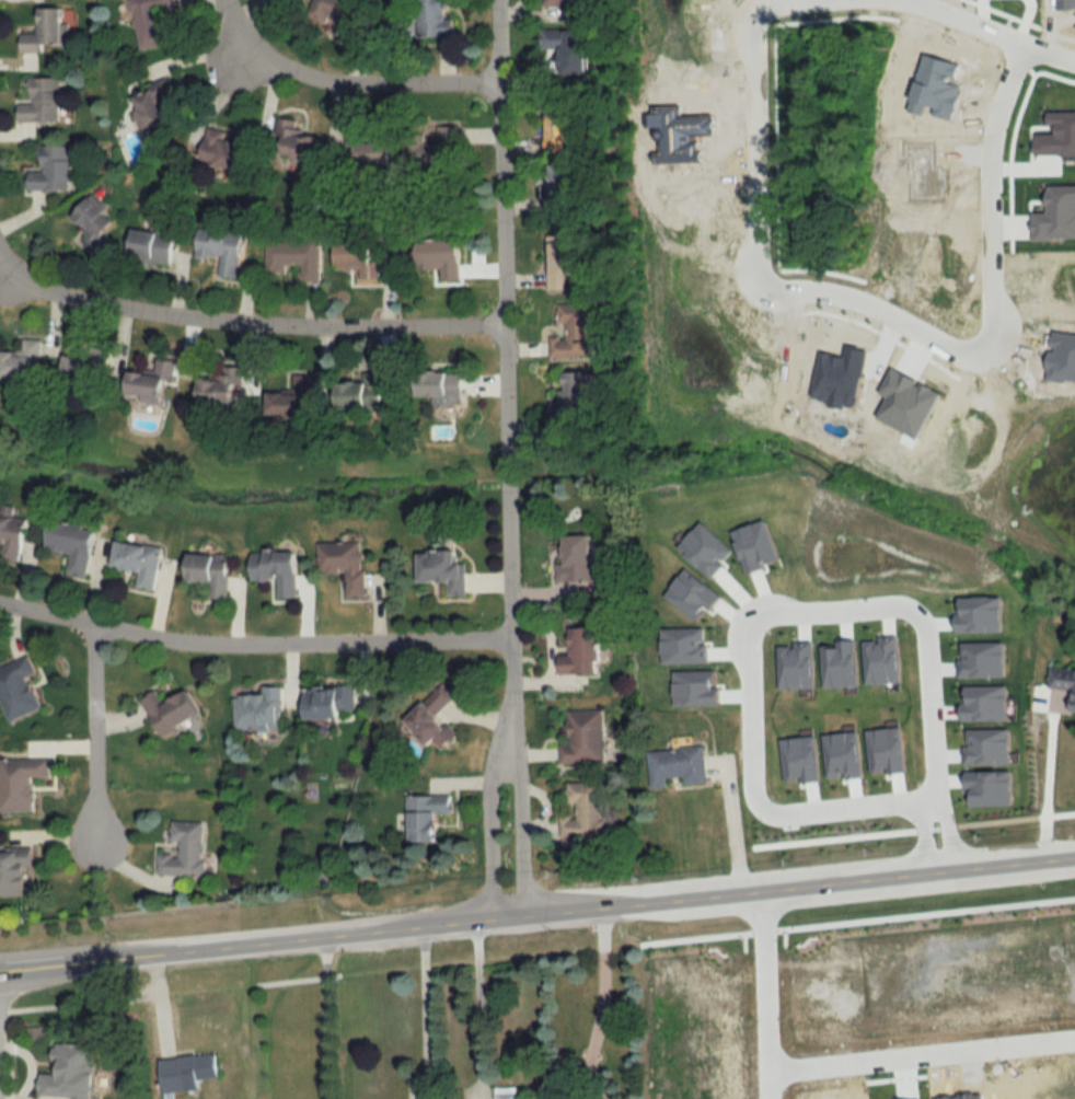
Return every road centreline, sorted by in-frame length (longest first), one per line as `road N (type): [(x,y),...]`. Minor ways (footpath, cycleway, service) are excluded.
road 1 (tertiary): [(0,969),(1074,856)]
road 2 (residential): [(497,0),(511,638),(504,752)]
road 3 (residential): [(935,799),(923,625),(912,613),(765,613),(749,621),(741,635),(759,807),(775,812),(935,799)]
road 4 (residential): [(0,252),(41,286),(152,311),(345,326),(502,324)]
road 5 (residential): [(511,638),(211,643),(0,603)]
road 6 (residential): [(984,348),(991,323),(987,154),(1018,46)]
road 7 (residential): [(770,1071),(1074,1039)]
road 8 (residential): [(497,81),(317,79),(252,44),(226,0)]
road 9 (residential): [(755,11),(758,264),(764,279)]
road 10 (residential): [(764,279),(781,289),(831,292),(956,352),(984,348)]
road 11 (residential): [(92,623),(94,838)]
road 12 (residential): [(765,890),(770,1098)]
road 13 (residential): [(1074,68),(887,0)]
road 14 (residential): [(504,752),(487,785),(492,918)]
road 15 (residential): [(523,915),(518,783),(504,752)]

